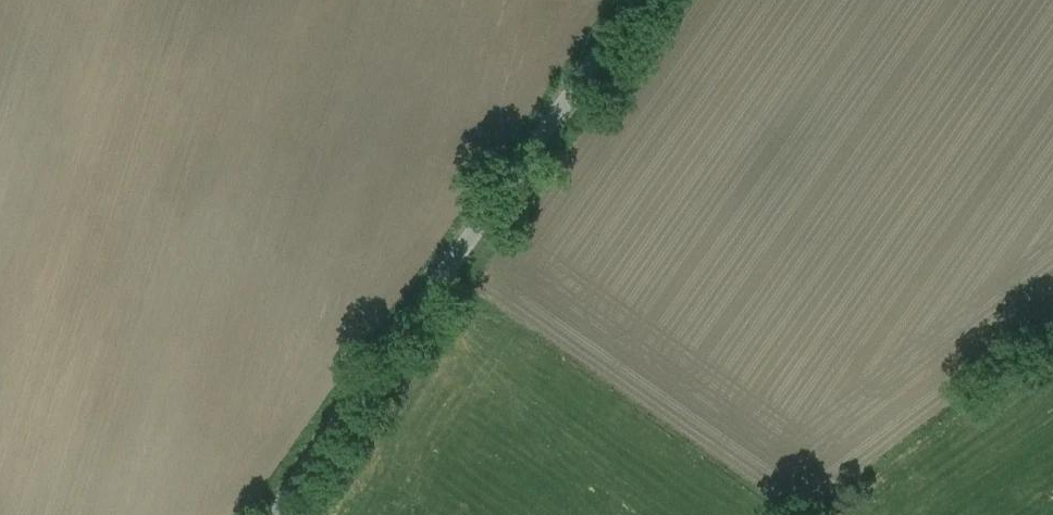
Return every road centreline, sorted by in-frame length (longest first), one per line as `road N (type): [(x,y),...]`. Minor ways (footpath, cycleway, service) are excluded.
road 1 (unclassified): [(272,514),(632,0)]

